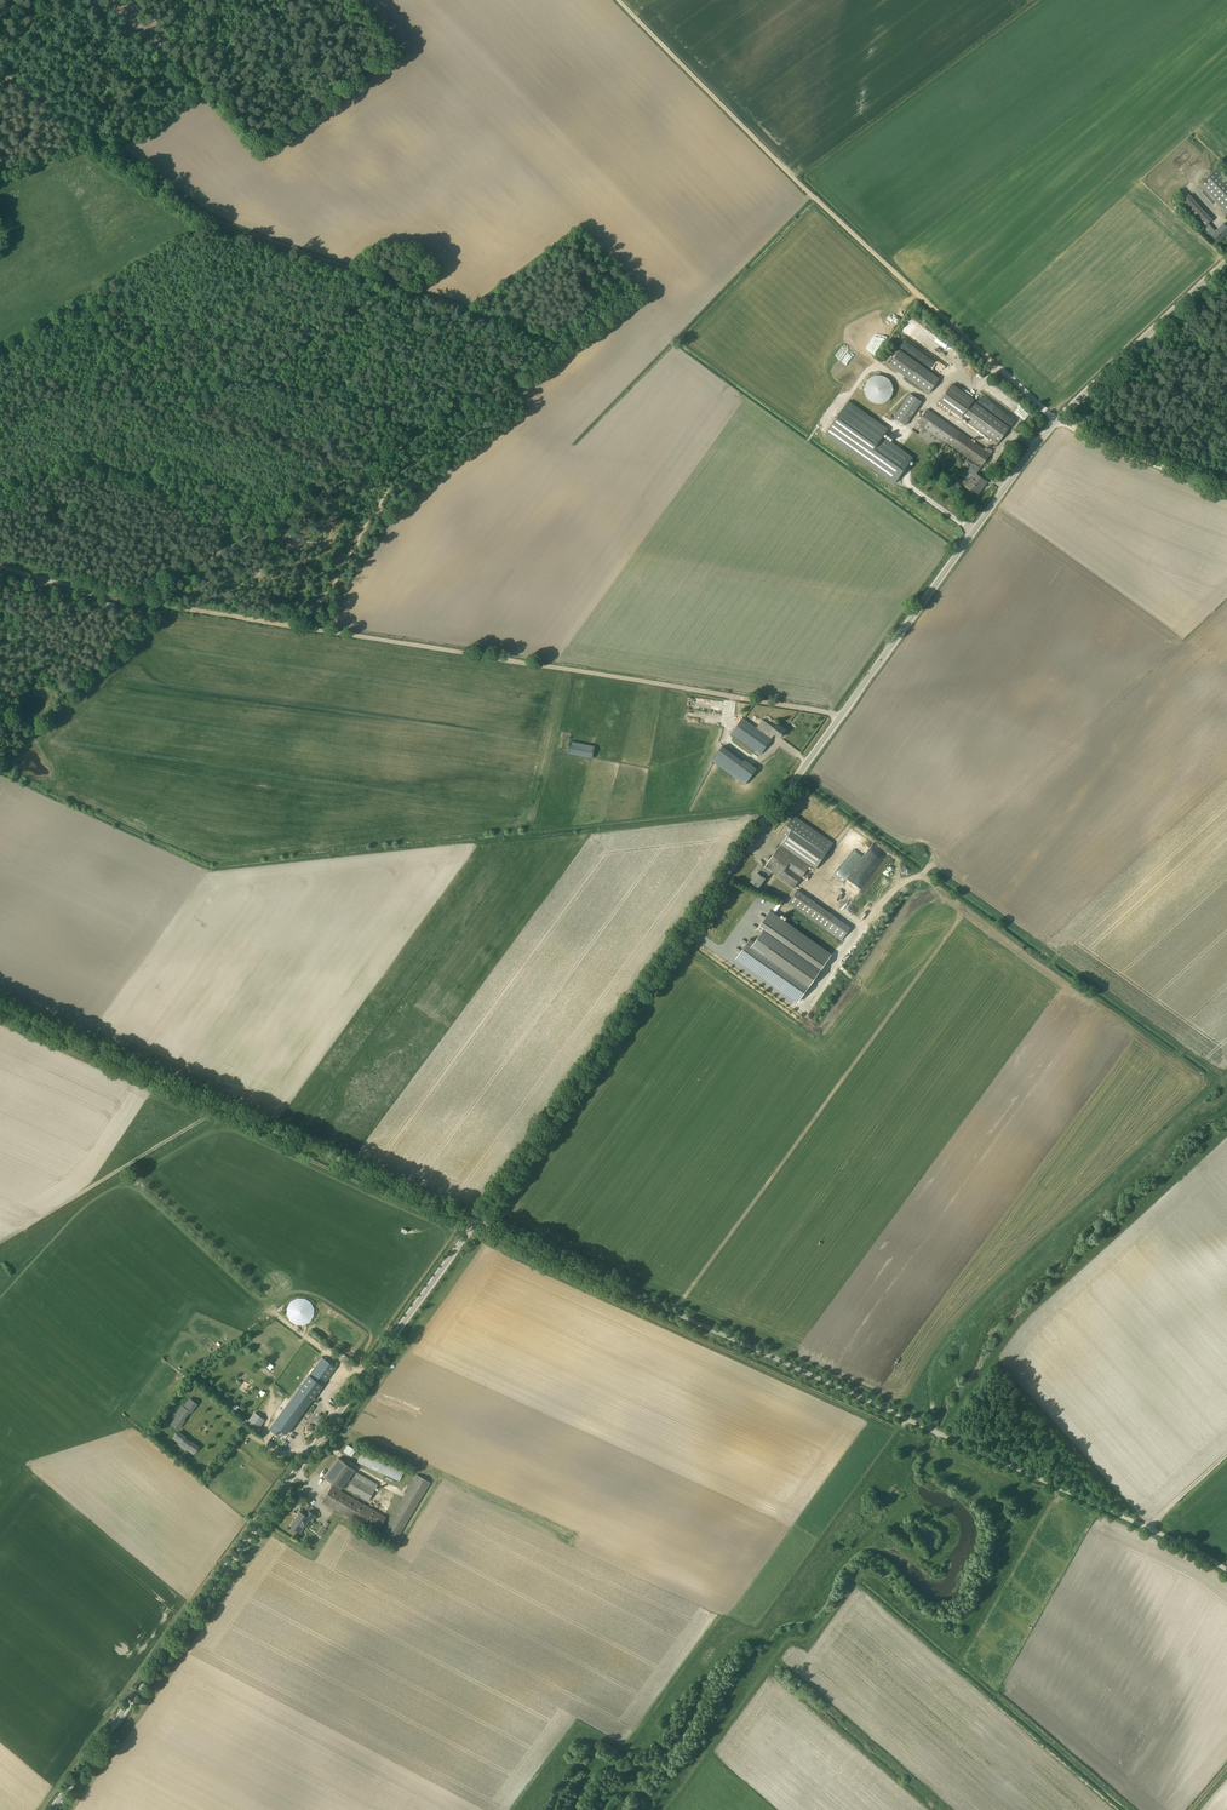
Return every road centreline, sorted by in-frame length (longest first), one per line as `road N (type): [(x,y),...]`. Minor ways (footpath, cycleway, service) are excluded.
road 1 (unclassified): [(475,1218),(1057,420),(1226,263)]
road 2 (unclassified): [(1226,1572),(475,1218)]
road 3 (unclassified): [(51,1809),(475,1218)]
road 4 (track): [(841,716),(134,602)]
road 5 (track): [(381,283),(551,342),(556,352),(134,602)]
road 6 (track): [(618,0),(785,171),(1057,420)]
road 7 (track): [(475,1218),(0,1005)]
road 8 (track): [(0,70),(224,228),(381,283)]
road 9 (track): [(1226,494),(1057,420)]
road 10 (track): [(110,0),(164,54),(250,0)]

